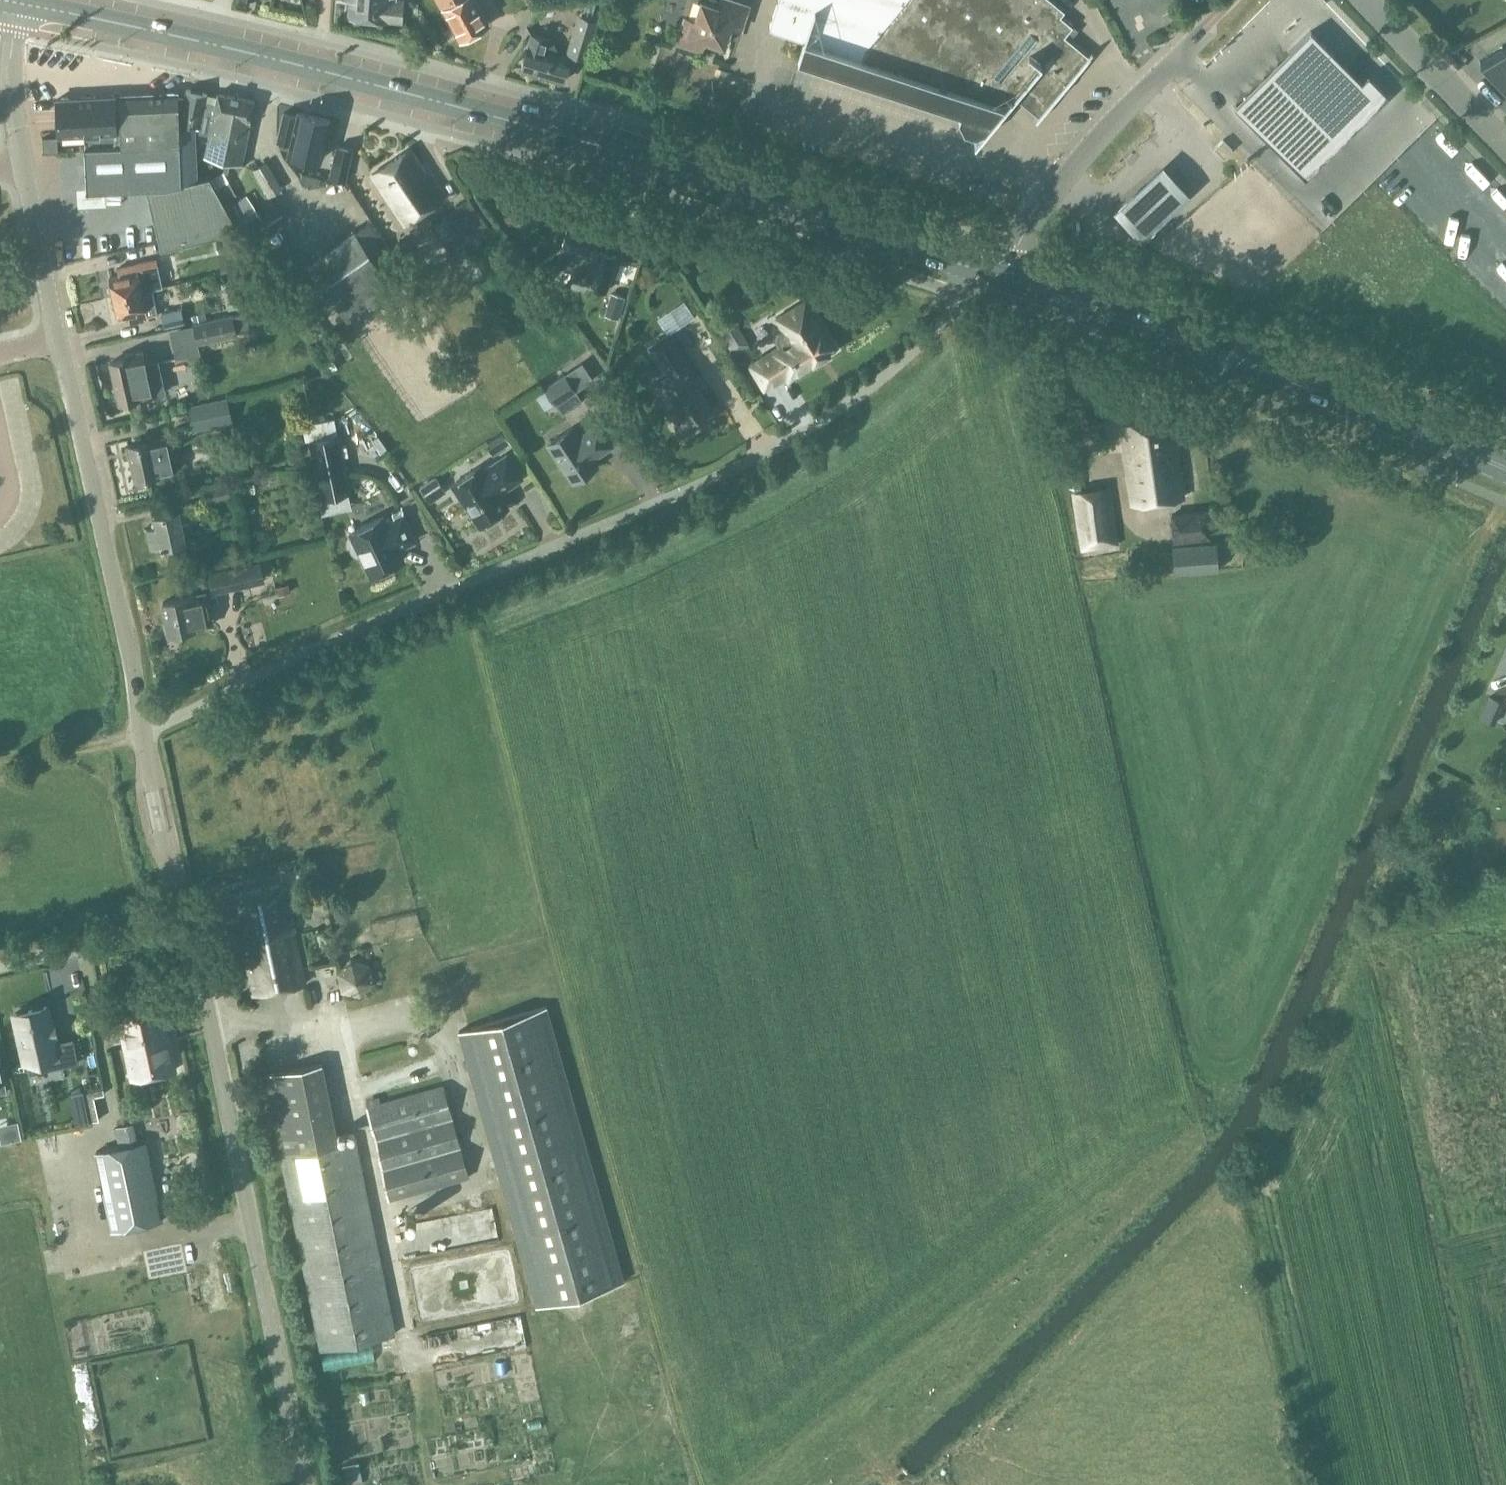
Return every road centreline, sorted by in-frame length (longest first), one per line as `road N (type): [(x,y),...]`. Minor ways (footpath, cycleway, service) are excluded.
road 1 (primary): [(985,272),(518,119),(16,2)]
road 2 (unclassified): [(188,927),(156,813),(142,706),(12,102),(16,2)]
road 3 (unclassified): [(304,1484),(188,927)]
road 4 (primary): [(1505,469),(1190,342),(985,272)]
road 5 (unclassified): [(985,272),(1236,0)]
road 6 (unclassified): [(1505,147),(1365,0)]
road 7 (unclassified): [(0,968),(188,927)]

